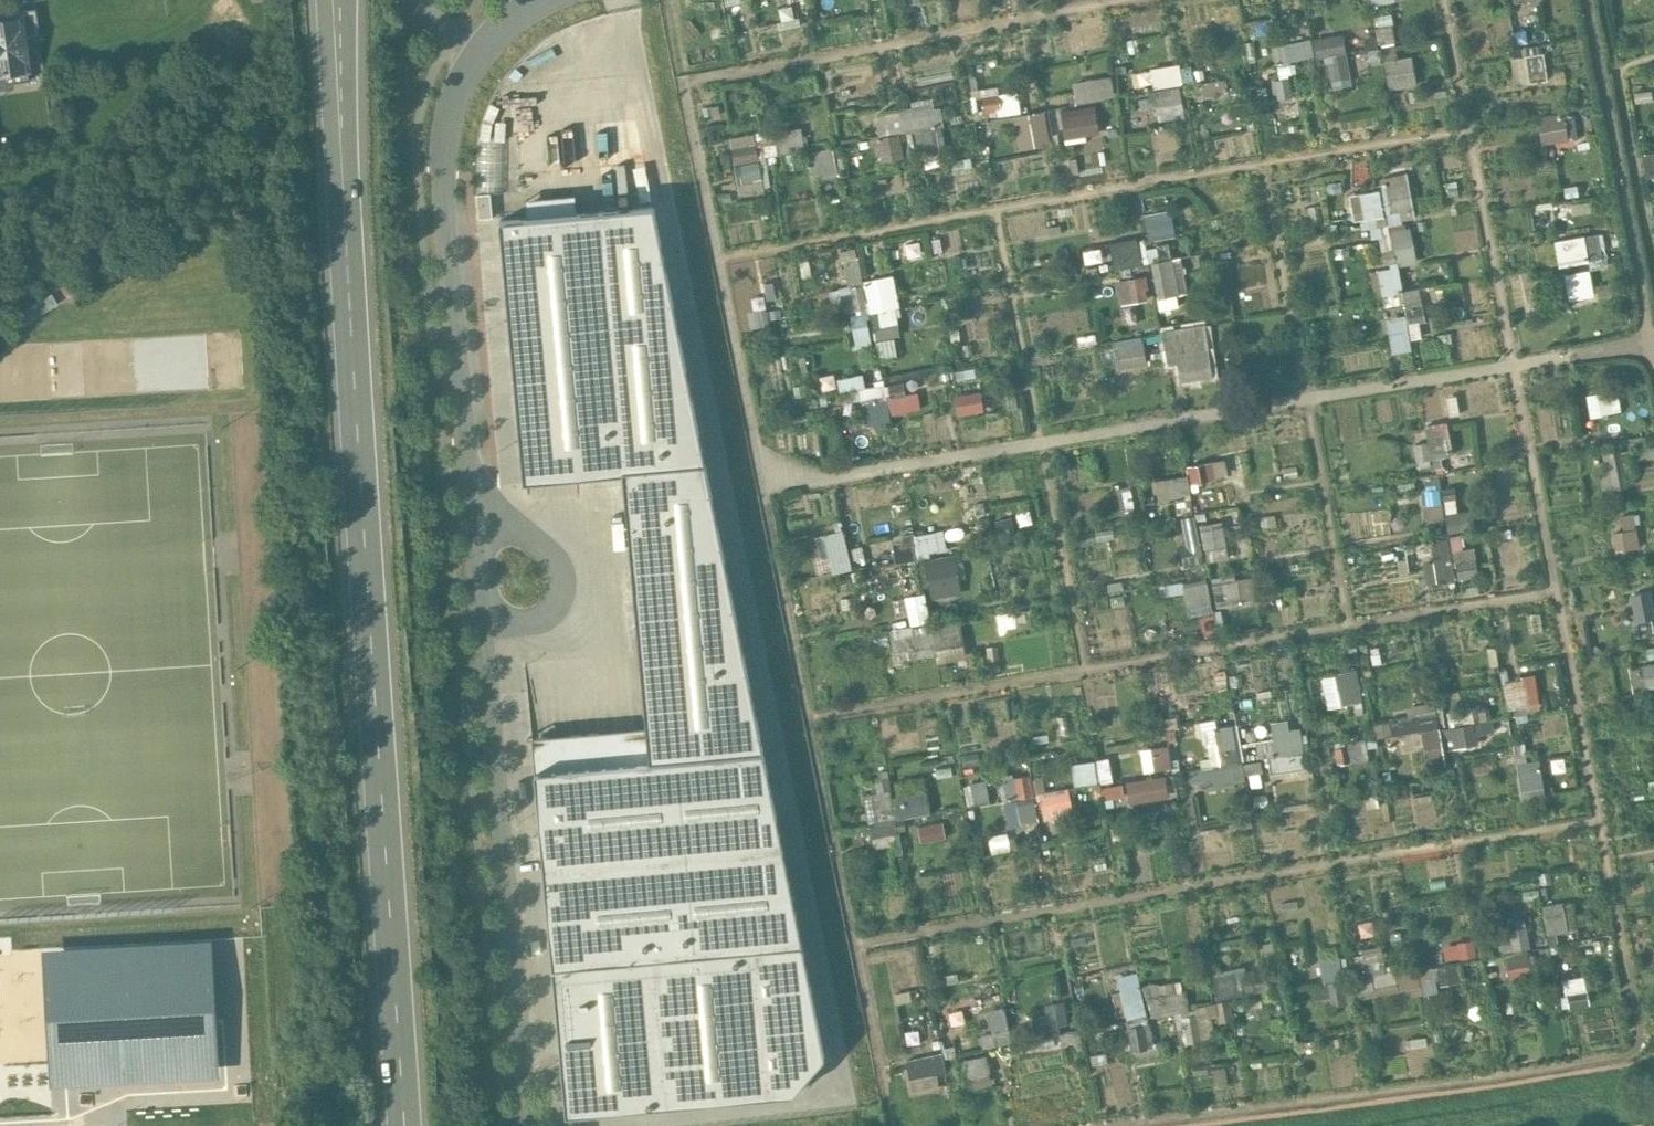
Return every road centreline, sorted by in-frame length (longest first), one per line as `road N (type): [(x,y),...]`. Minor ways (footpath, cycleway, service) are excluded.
road 1 (primary): [(338,0),(408,1125)]
road 2 (residential): [(474,488),(445,120),(476,54),(542,0)]
road 3 (residential): [(527,1125),(484,603)]
road 4 (residential): [(474,488),(563,576),(563,594),(542,620),(503,620),(484,603)]

